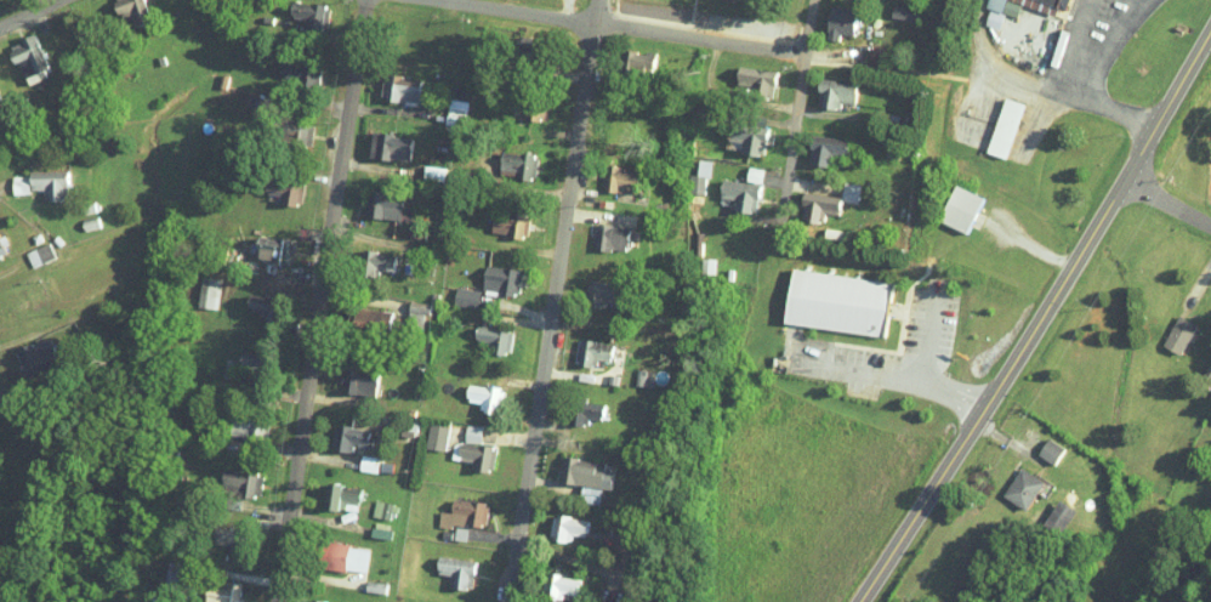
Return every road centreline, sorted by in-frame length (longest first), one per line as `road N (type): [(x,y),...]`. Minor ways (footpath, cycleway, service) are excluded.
road 1 (secondary): [(859,601),(985,410),(1210,27)]
road 2 (residential): [(509,601),(599,0)]
road 3 (residential): [(278,601),(367,0)]
road 4 (residential): [(807,51),(448,0)]
road 5 (residential): [(779,231),(814,0)]

